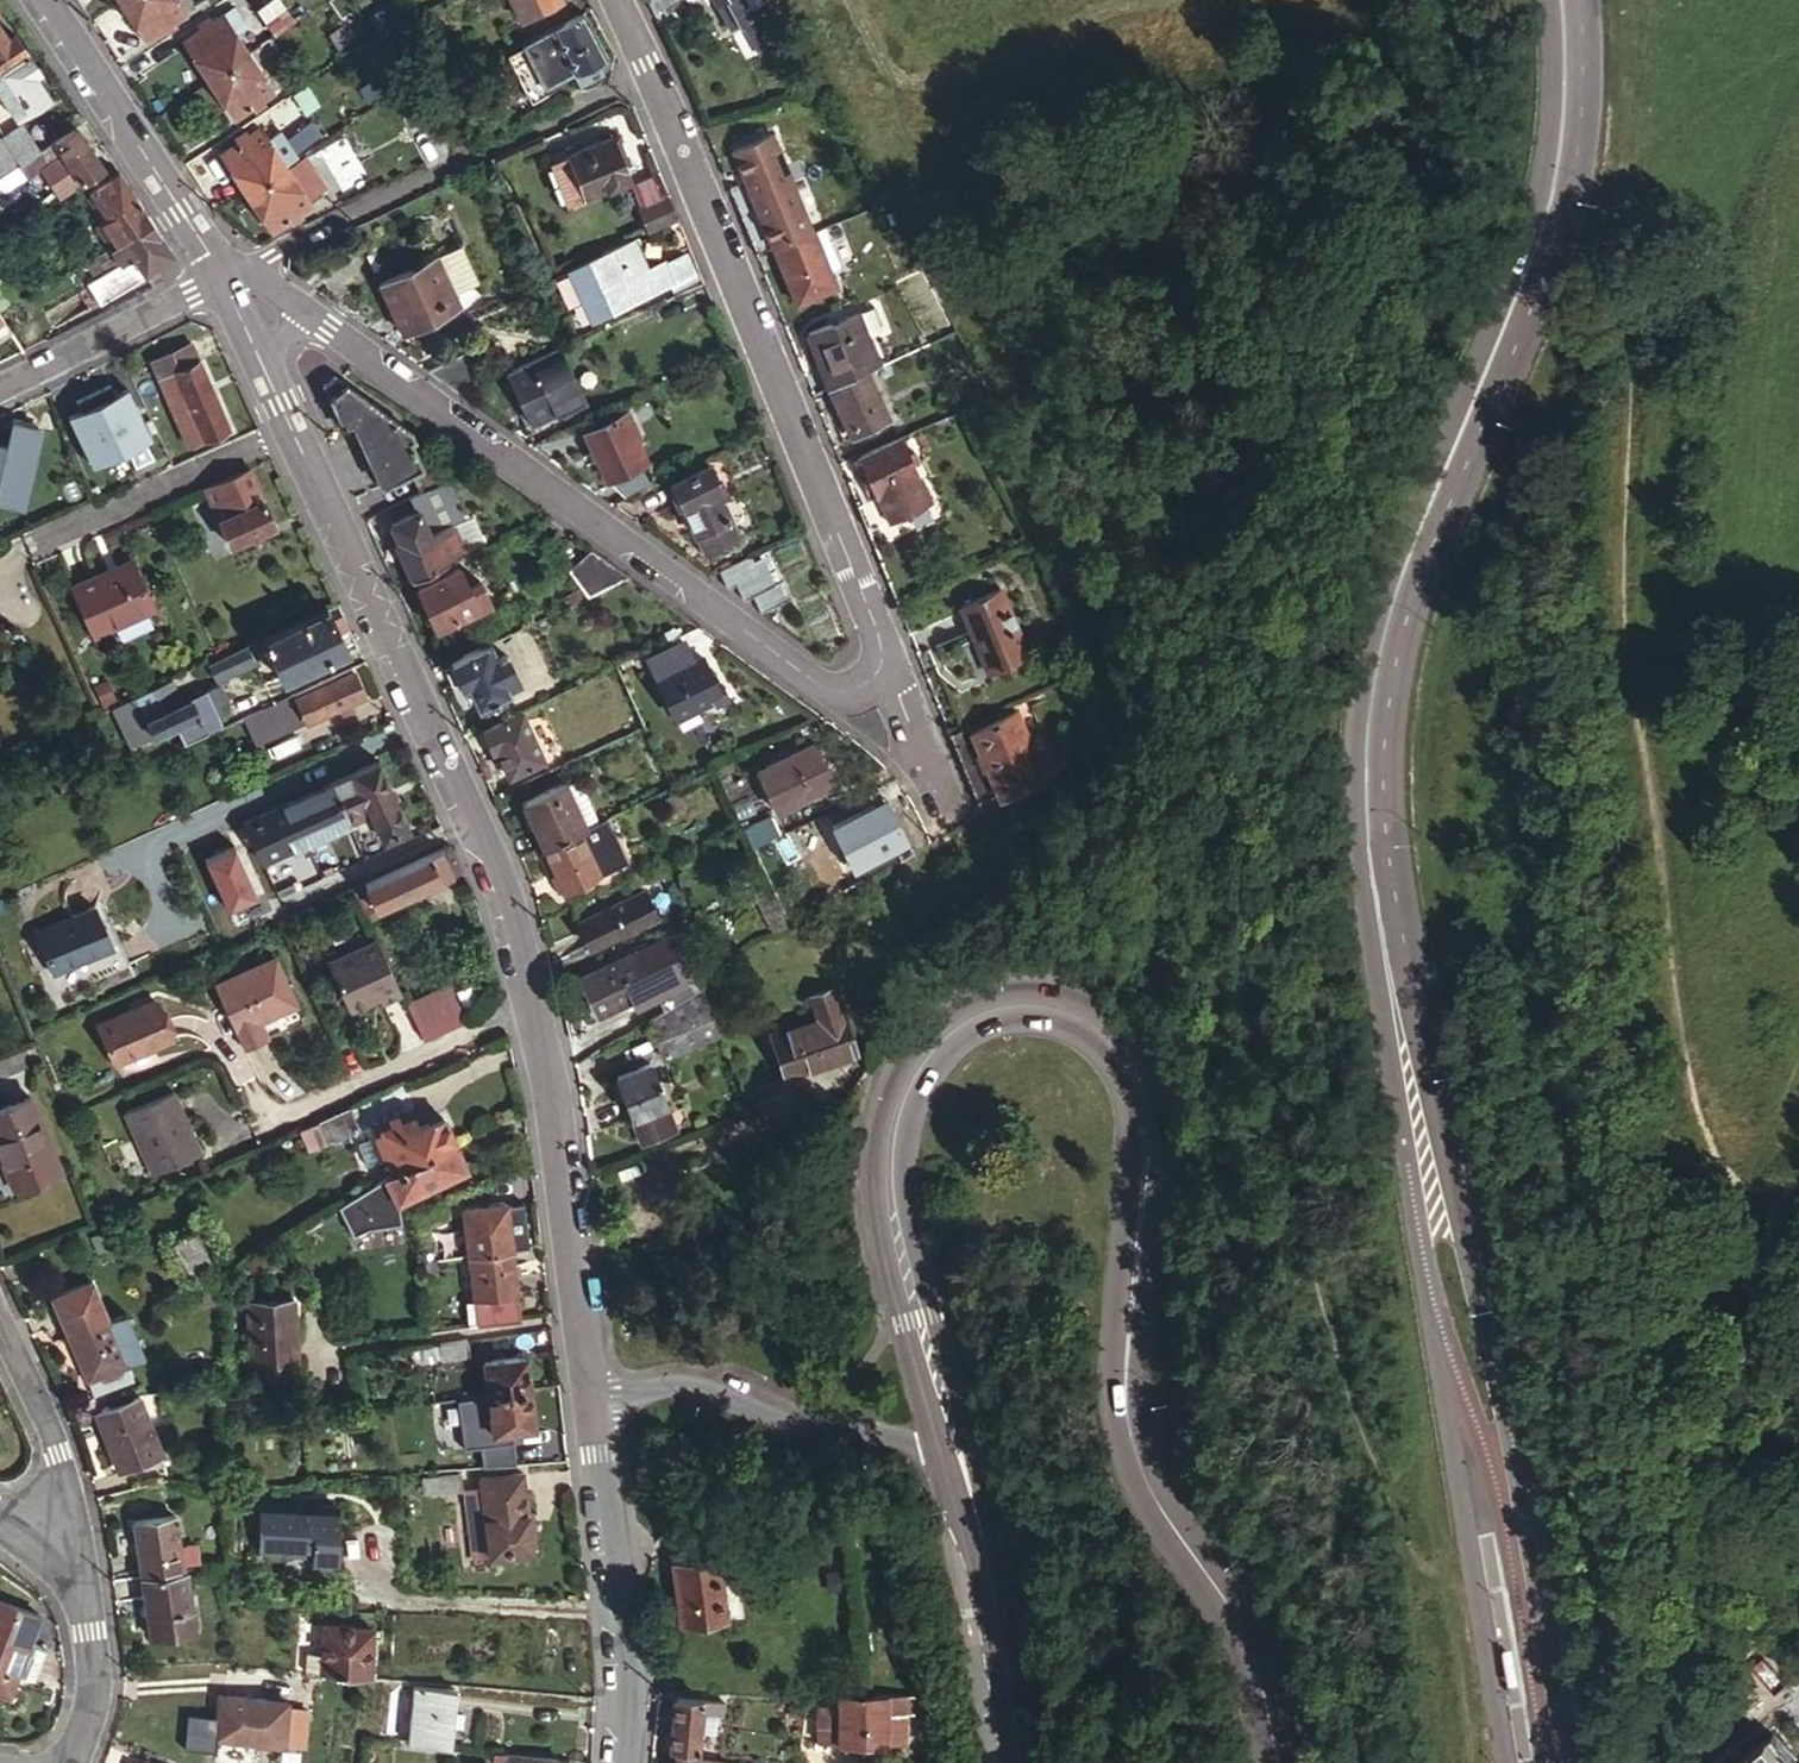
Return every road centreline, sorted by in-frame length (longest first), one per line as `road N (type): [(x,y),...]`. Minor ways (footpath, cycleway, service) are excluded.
road 1 (tertiary): [(955,1439),(900,1203),(908,1108),(952,1036),(995,1009),(1041,1008),(1092,1024),(1140,1081),(1149,1152),(1128,1333),(1131,1425),(1150,1484),(1256,1645),(1283,1762)]
road 2 (tertiary): [(1560,0),(1567,108),(1554,205),(1492,385),(1441,490),(1389,633),(1372,761),(1383,904),(1440,1223)]
road 3 (track): [(1798,1209),(1762,1208),(1715,1173),(1688,1083),(1653,781),(1619,634),(1628,300),(1620,201),(1567,108)]
road 4 (unclassified): [(265,367),(510,897),(560,1158),(591,1402)]
road 5 (unclassified): [(882,662),(882,636),(616,0)]
road 6 (unclassified): [(303,309),(822,687),(864,682),(882,662)]
road 7 (tertiary): [(1570,1762),(1472,1236),(1440,1223)]
road 8 (tertiary): [(1440,1223),(1421,1249),(1506,1762)]
road 9 (unclassified): [(591,1402),(748,1389),(817,1428),(888,1443),(955,1439)]
road 10 (unclassified): [(591,1402),(629,1699),(625,1762)]
road 11 (unclassified): [(43,0),(225,275)]
road 12 (tertiary): [(970,1492),(1007,1762)]
road 13 (unclassified): [(0,1327),(56,1444),(66,1572)]
road 14 (unclassified): [(0,392),(225,275)]
road 15 (residential): [(66,1572),(89,1633),(94,1689),(67,1762)]
road 16 (residential): [(882,662),(956,810)]

